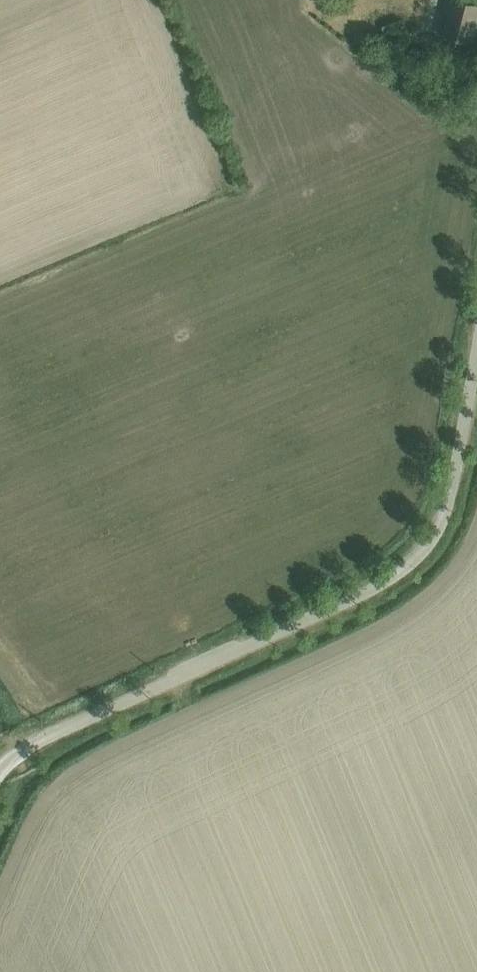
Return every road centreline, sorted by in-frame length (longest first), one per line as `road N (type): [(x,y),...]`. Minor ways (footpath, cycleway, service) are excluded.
road 1 (unclassified): [(476,366),(458,481),(417,565),(33,745),(0,769)]

